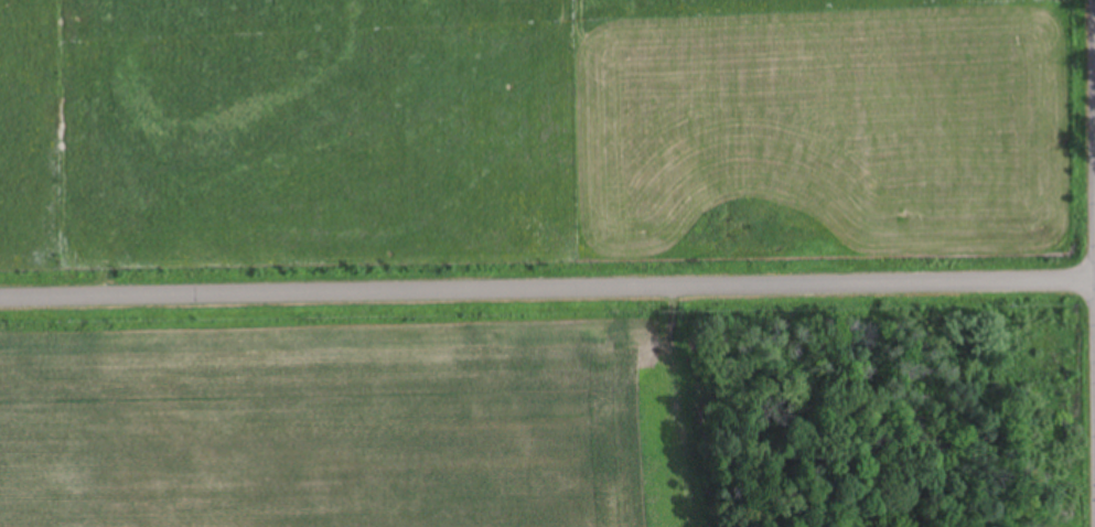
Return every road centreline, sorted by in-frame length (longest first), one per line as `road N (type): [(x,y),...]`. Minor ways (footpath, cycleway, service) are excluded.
road 1 (residential): [(0,297),(1094,281)]

